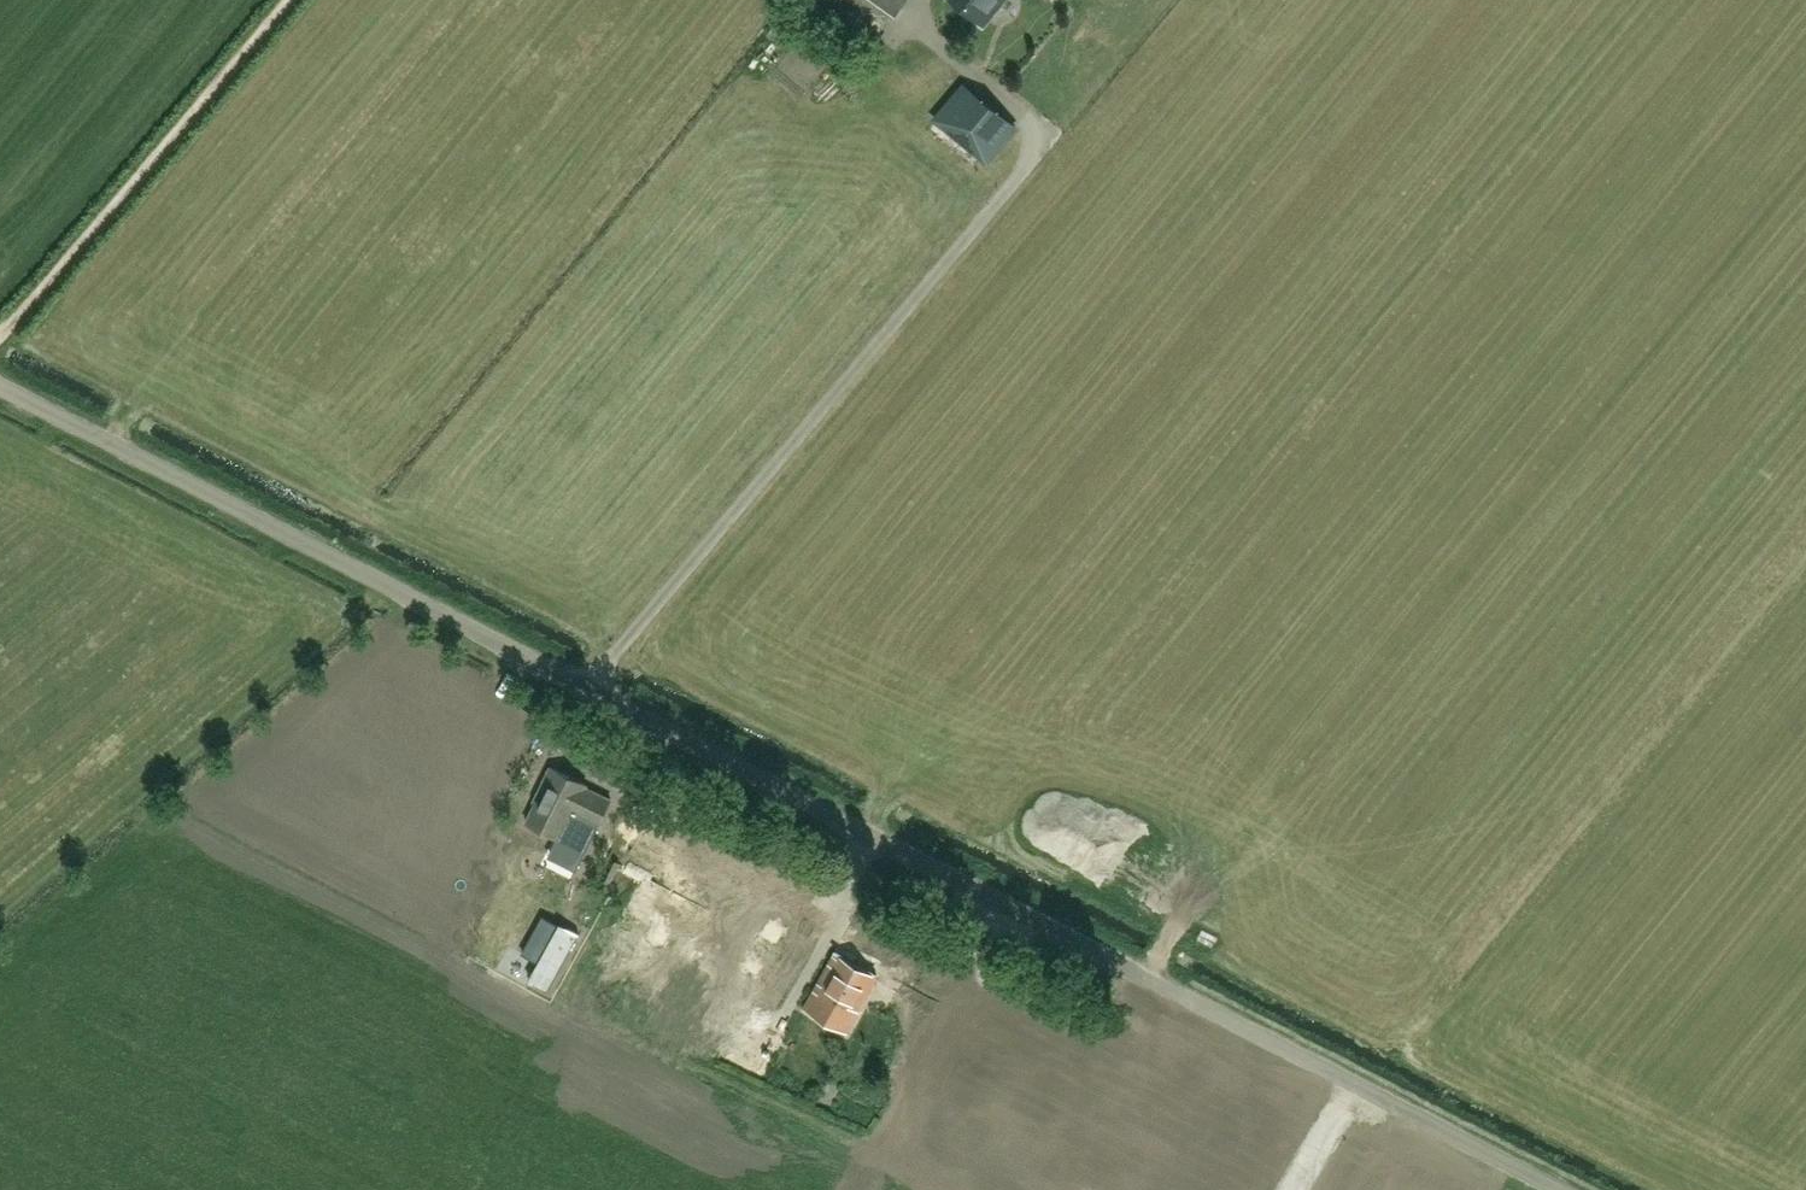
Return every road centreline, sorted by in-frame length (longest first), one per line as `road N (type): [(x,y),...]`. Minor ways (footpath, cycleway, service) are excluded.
road 1 (unclassified): [(1560,1189),(0,385)]

